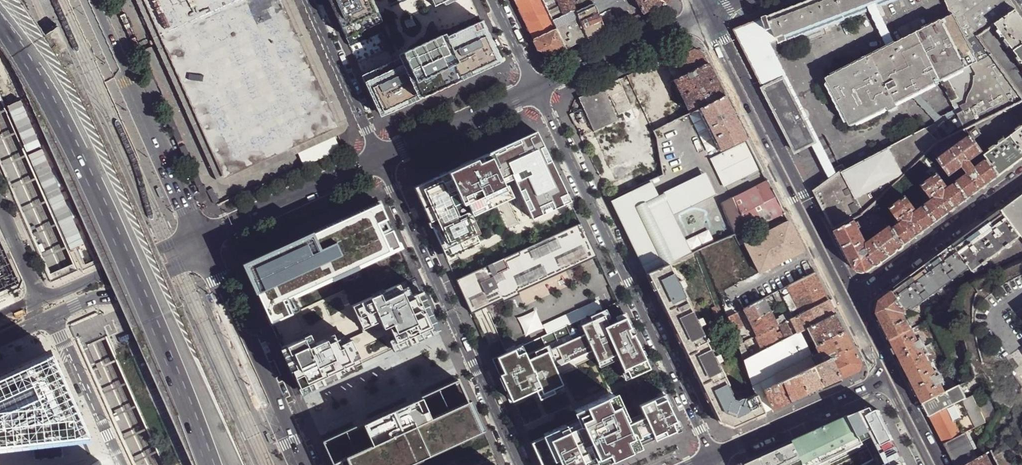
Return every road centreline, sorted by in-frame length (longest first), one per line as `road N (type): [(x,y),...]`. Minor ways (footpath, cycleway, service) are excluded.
road 1 (motorway): [(210,464),(94,186),(0,25)]
road 2 (residential): [(536,90),(713,457)]
road 3 (tertiary): [(519,464),(381,160)]
road 4 (residential): [(850,300),(701,12)]
road 5 (tertiary): [(93,0),(201,240)]
road 6 (tertiary): [(201,240),(302,464)]
road 7 (residential): [(1021,176),(850,300)]
road 8 (residential): [(381,160),(201,240)]
road 9 (residential): [(713,457),(888,378)]
road 10 (residential): [(536,90),(701,12)]
road 11 (tertiary): [(381,160),(307,0)]
road 12 (residential): [(201,240),(173,243),(41,299)]
road 13 (residential): [(53,317),(183,266),(201,240)]
road 14 (residential): [(536,90),(381,160)]
road 15 (residential): [(119,464),(53,317)]

